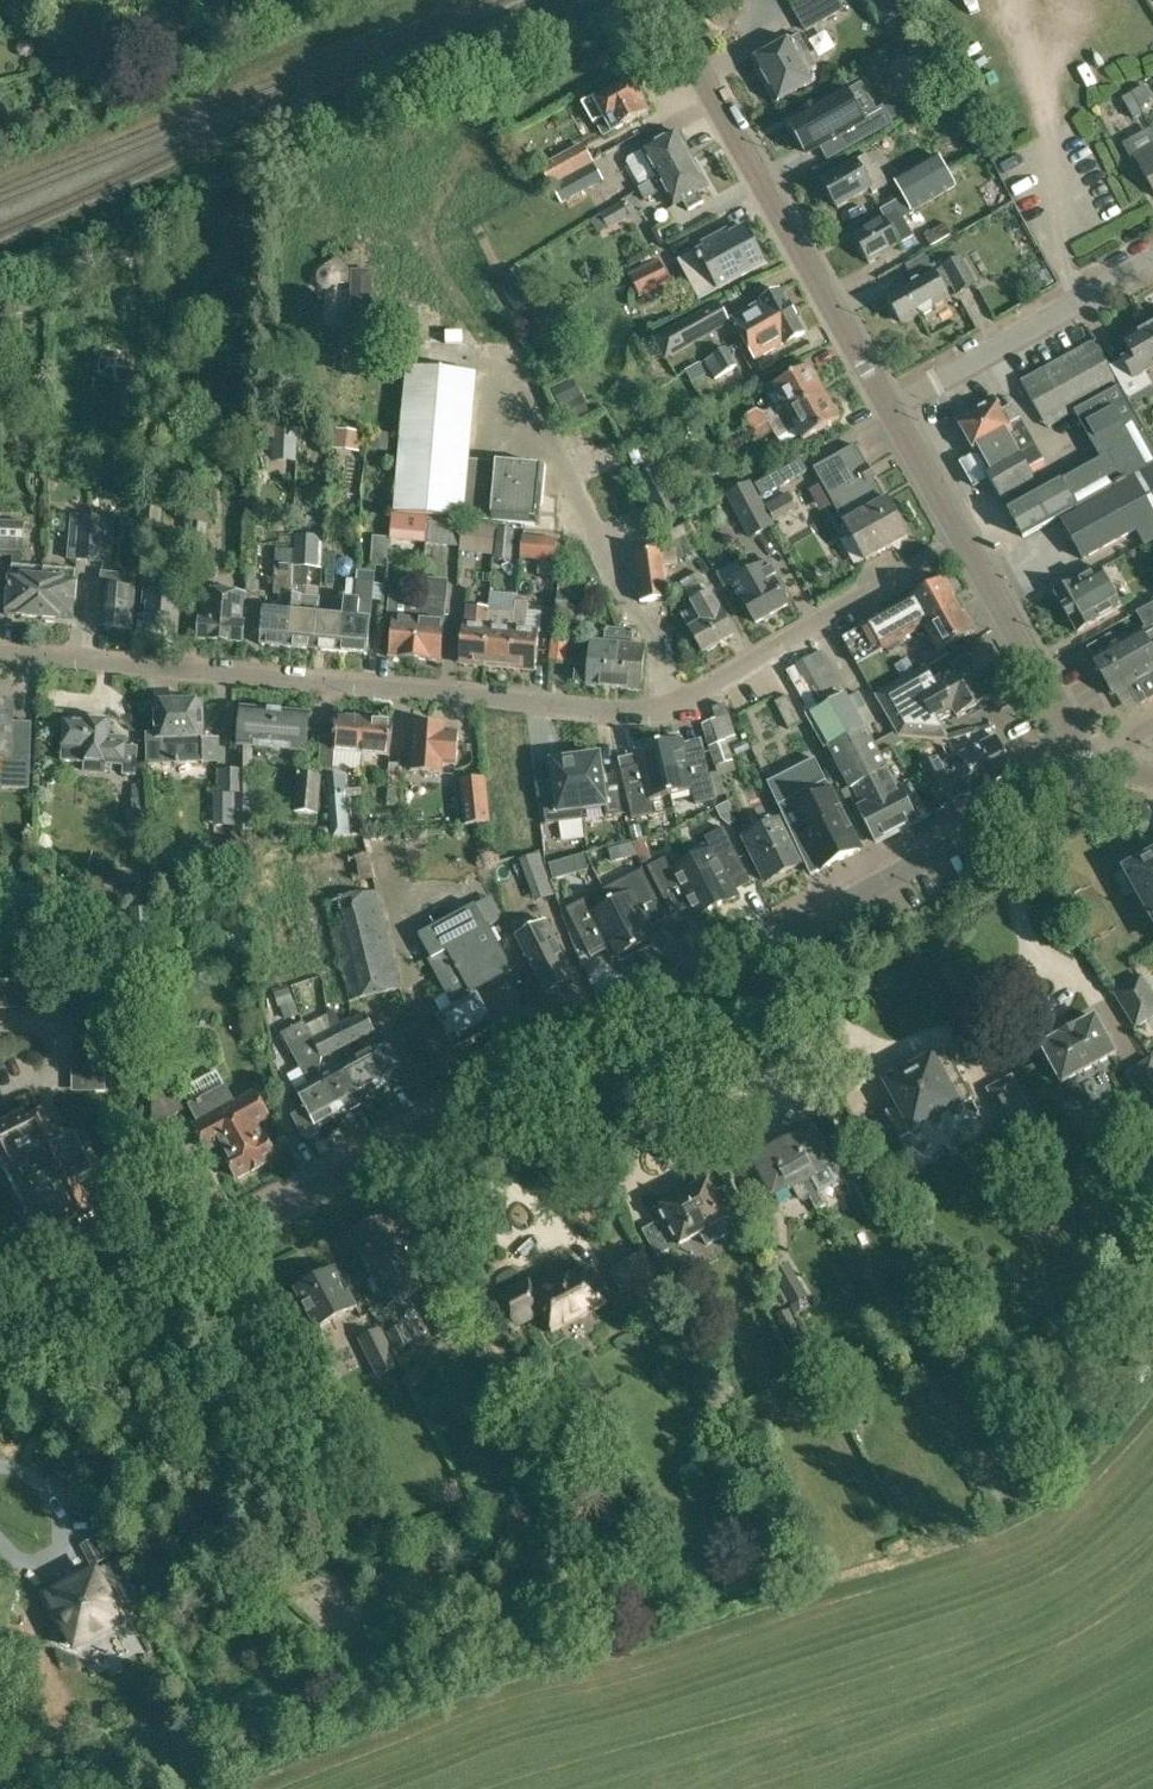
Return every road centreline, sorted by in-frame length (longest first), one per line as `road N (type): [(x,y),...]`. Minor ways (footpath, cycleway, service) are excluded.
road 1 (tertiary): [(0,1352),(1091,766)]
road 2 (residential): [(0,653),(637,711),(674,706),(968,544)]
road 3 (tertiary): [(888,405),(661,0)]
road 4 (residential): [(888,405),(1152,258)]
road 5 (tertiary): [(1091,766),(968,544)]
road 6 (residential): [(0,1099),(54,1071),(59,1047),(58,1025),(0,1026)]
road 7 (tertiary): [(968,544),(888,405)]

